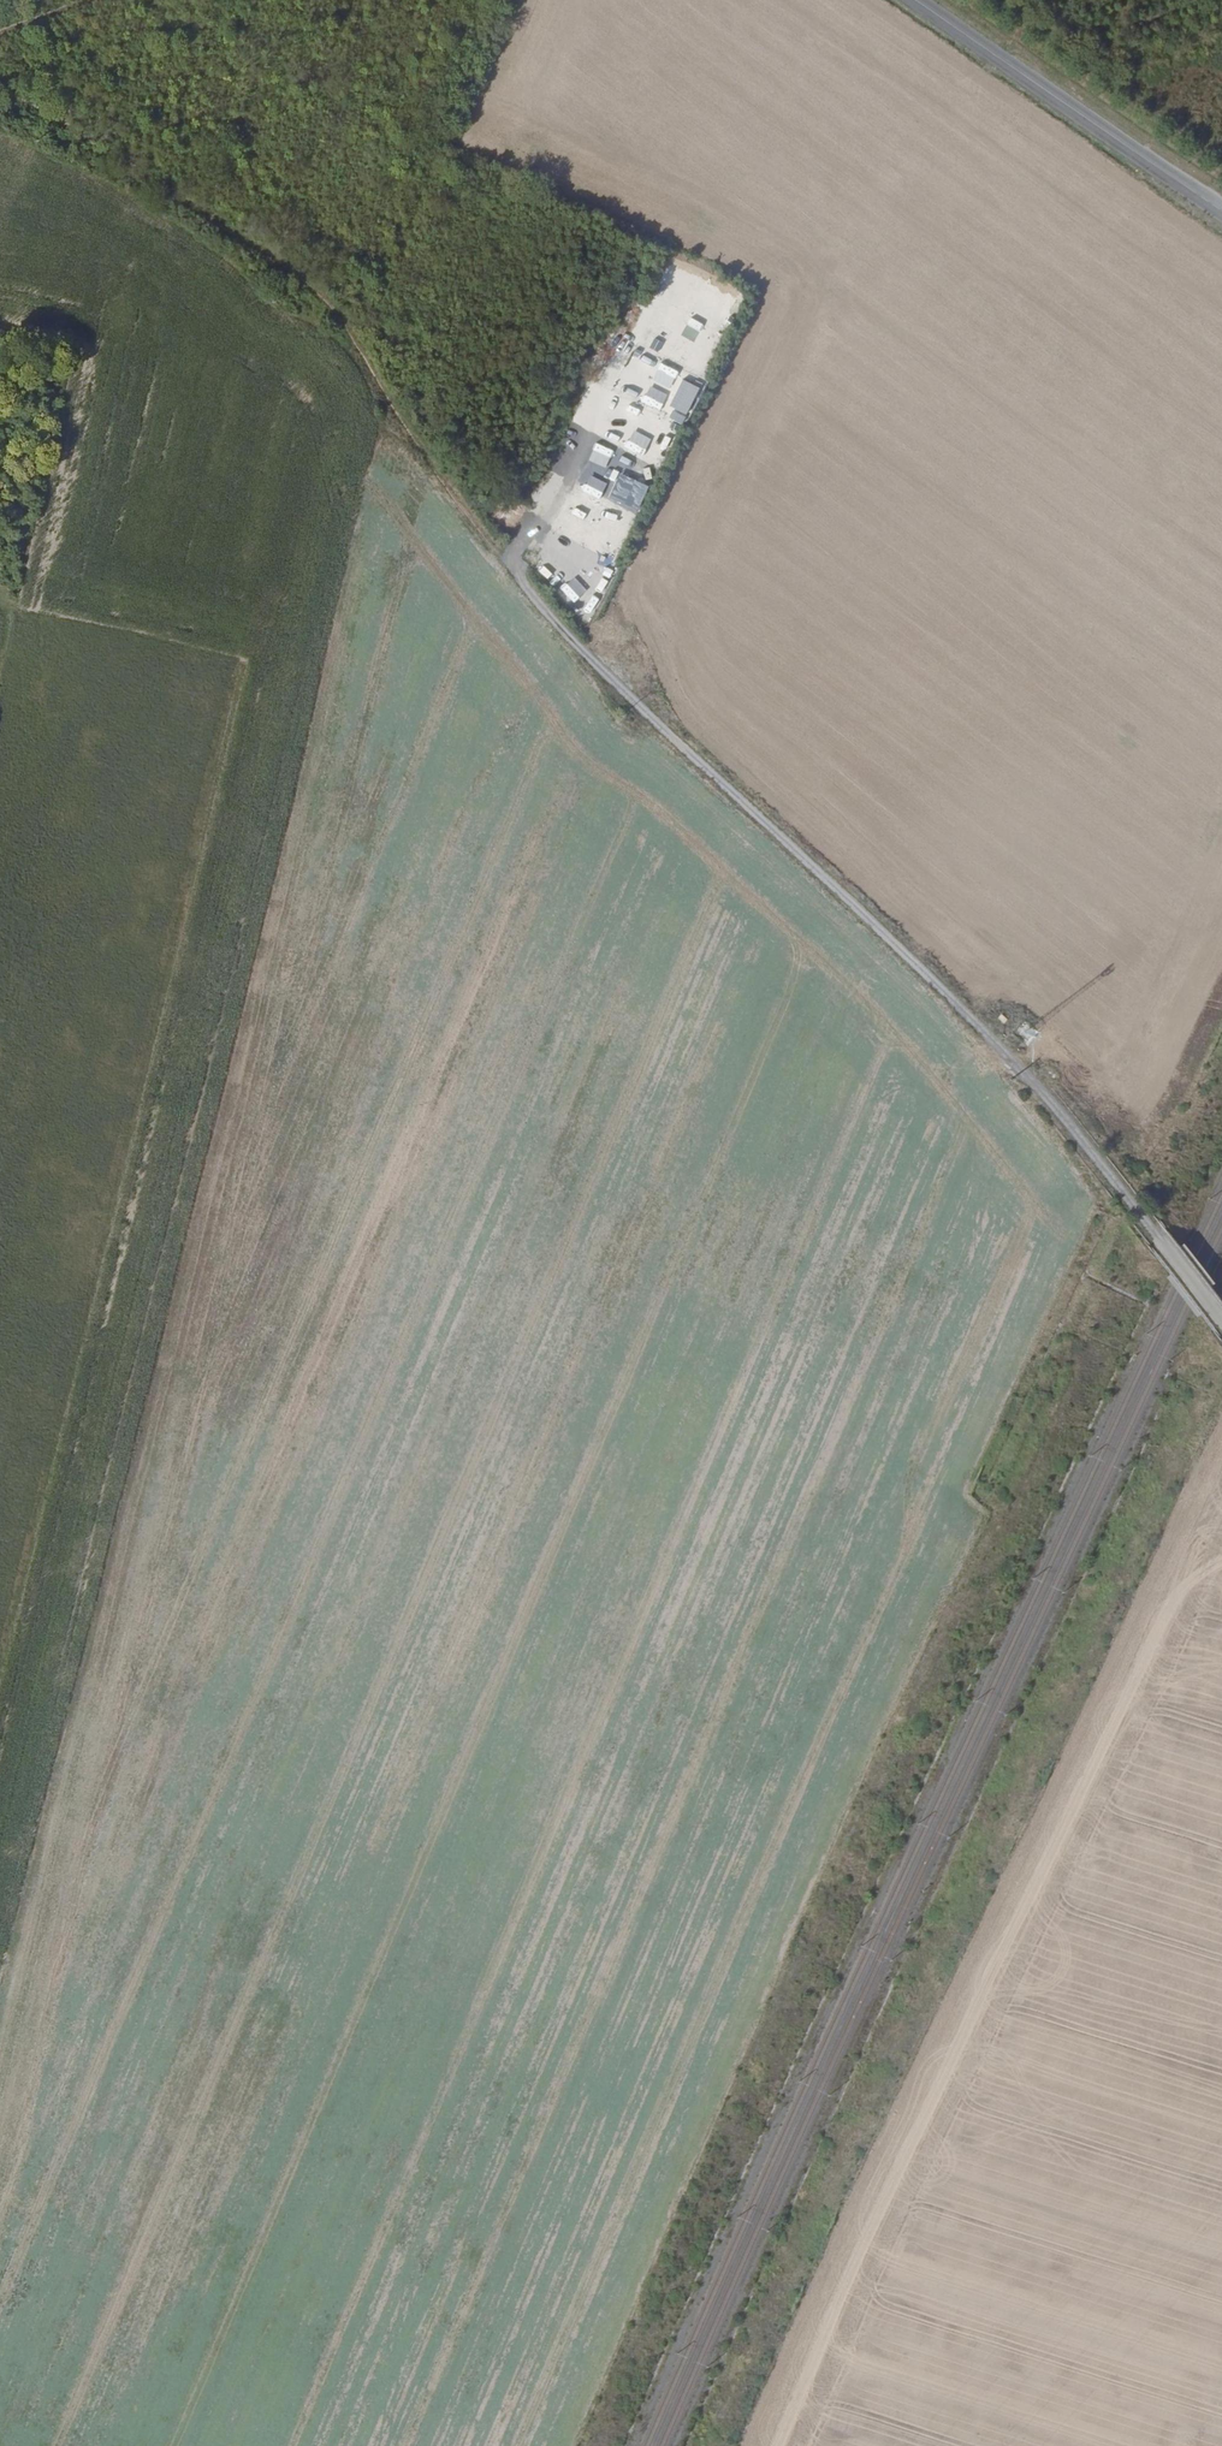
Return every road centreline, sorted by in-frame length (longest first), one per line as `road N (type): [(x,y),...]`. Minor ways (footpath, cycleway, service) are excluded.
road 1 (track): [(0,84),(311,282),(459,502),(610,682),(1003,1046),(1221,1322)]
road 2 (tertiary): [(1221,211),(917,0)]

